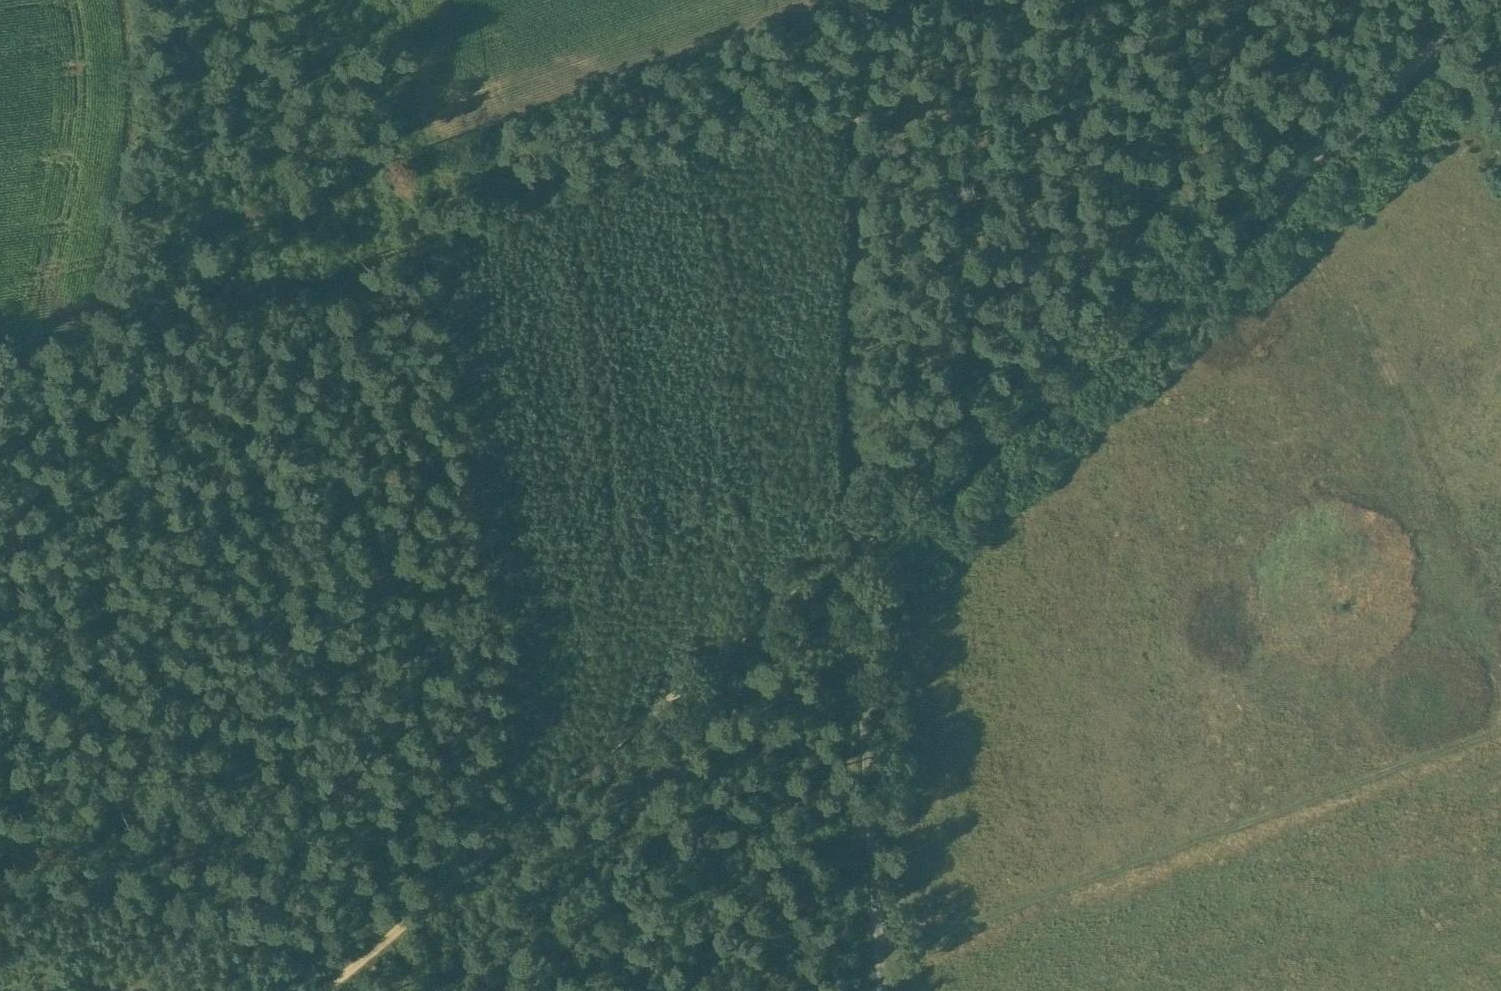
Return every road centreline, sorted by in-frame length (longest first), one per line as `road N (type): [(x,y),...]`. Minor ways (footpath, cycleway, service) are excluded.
road 1 (track): [(853,544),(1483,0)]
road 2 (track): [(316,990),(853,544)]

